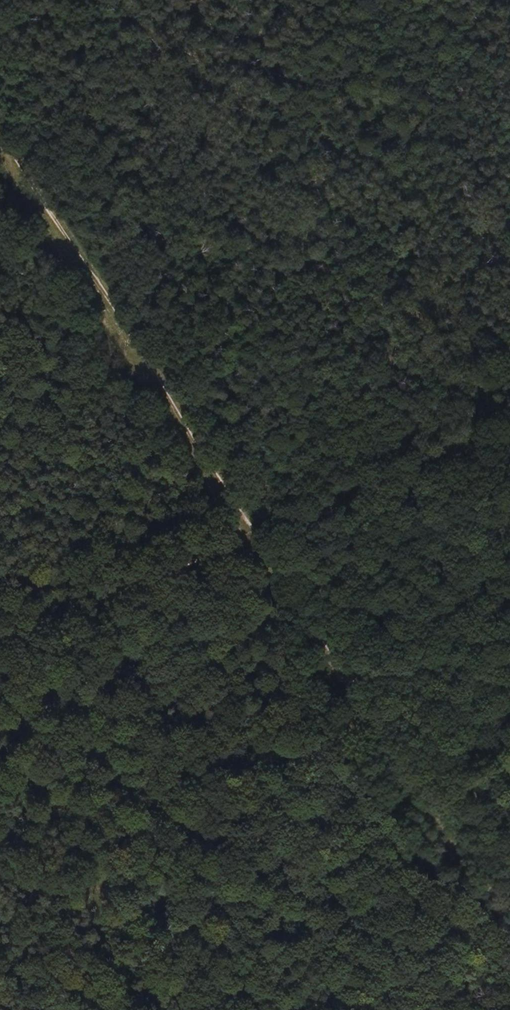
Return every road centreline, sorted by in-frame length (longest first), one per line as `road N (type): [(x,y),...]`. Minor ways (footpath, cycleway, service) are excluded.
road 1 (track): [(484,885),(254,541),(0,132)]
road 2 (track): [(0,643),(509,439)]

